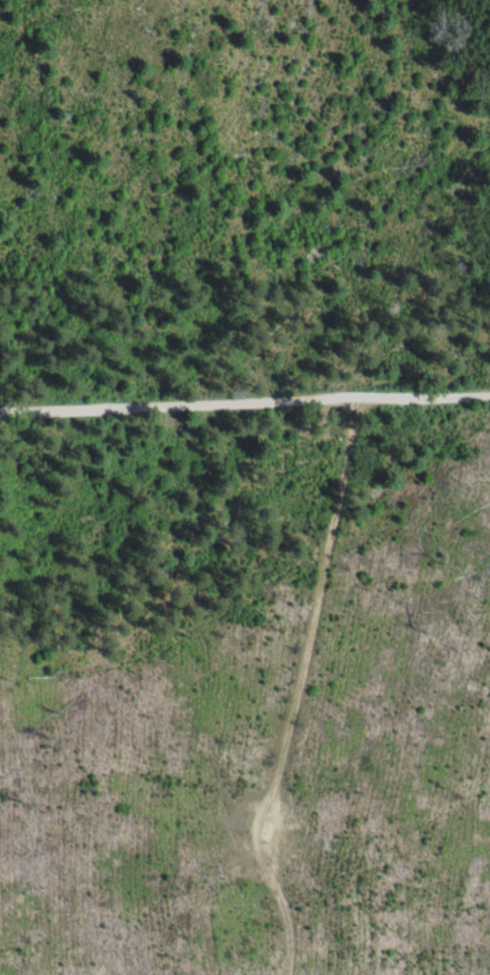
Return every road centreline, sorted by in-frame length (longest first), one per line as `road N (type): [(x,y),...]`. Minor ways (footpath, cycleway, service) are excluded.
road 1 (track): [(281,974),(289,924),(253,846),(238,729),(305,521),(314,400)]
road 2 (track): [(489,393),(0,410)]

